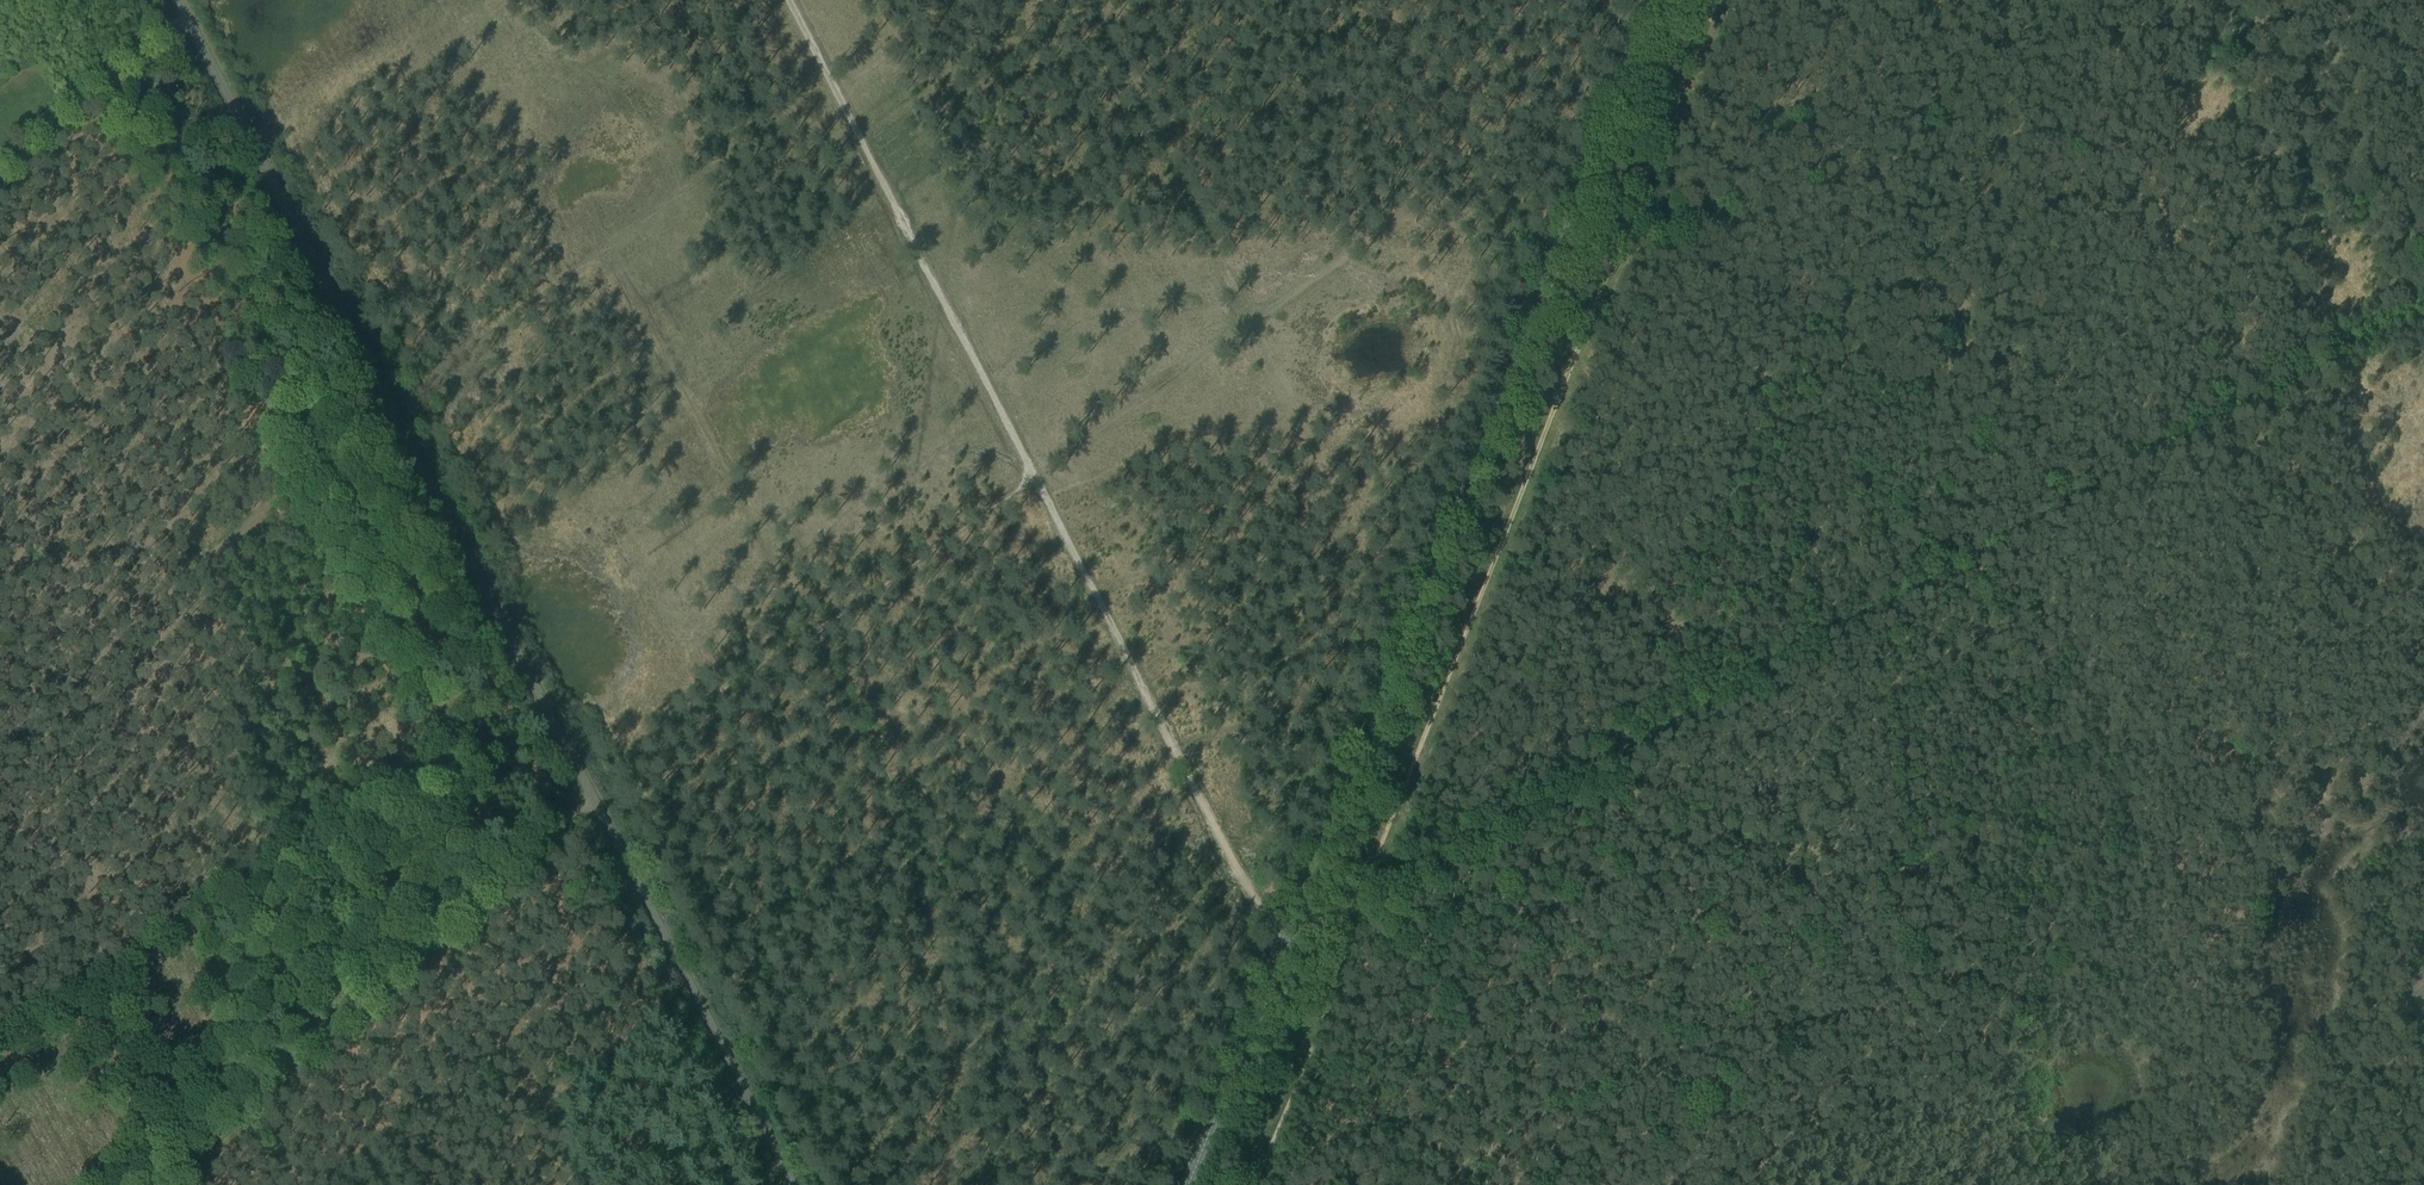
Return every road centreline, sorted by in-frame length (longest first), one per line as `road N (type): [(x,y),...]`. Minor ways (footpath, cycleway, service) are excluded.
road 1 (secondary): [(1188,1184),(1658,0)]
road 2 (track): [(1034,482),(1266,902),(1297,909)]
road 3 (track): [(1032,468),(837,87)]
road 4 (track): [(1391,0),(1482,171)]
road 5 (track): [(1482,171),(1544,287)]

